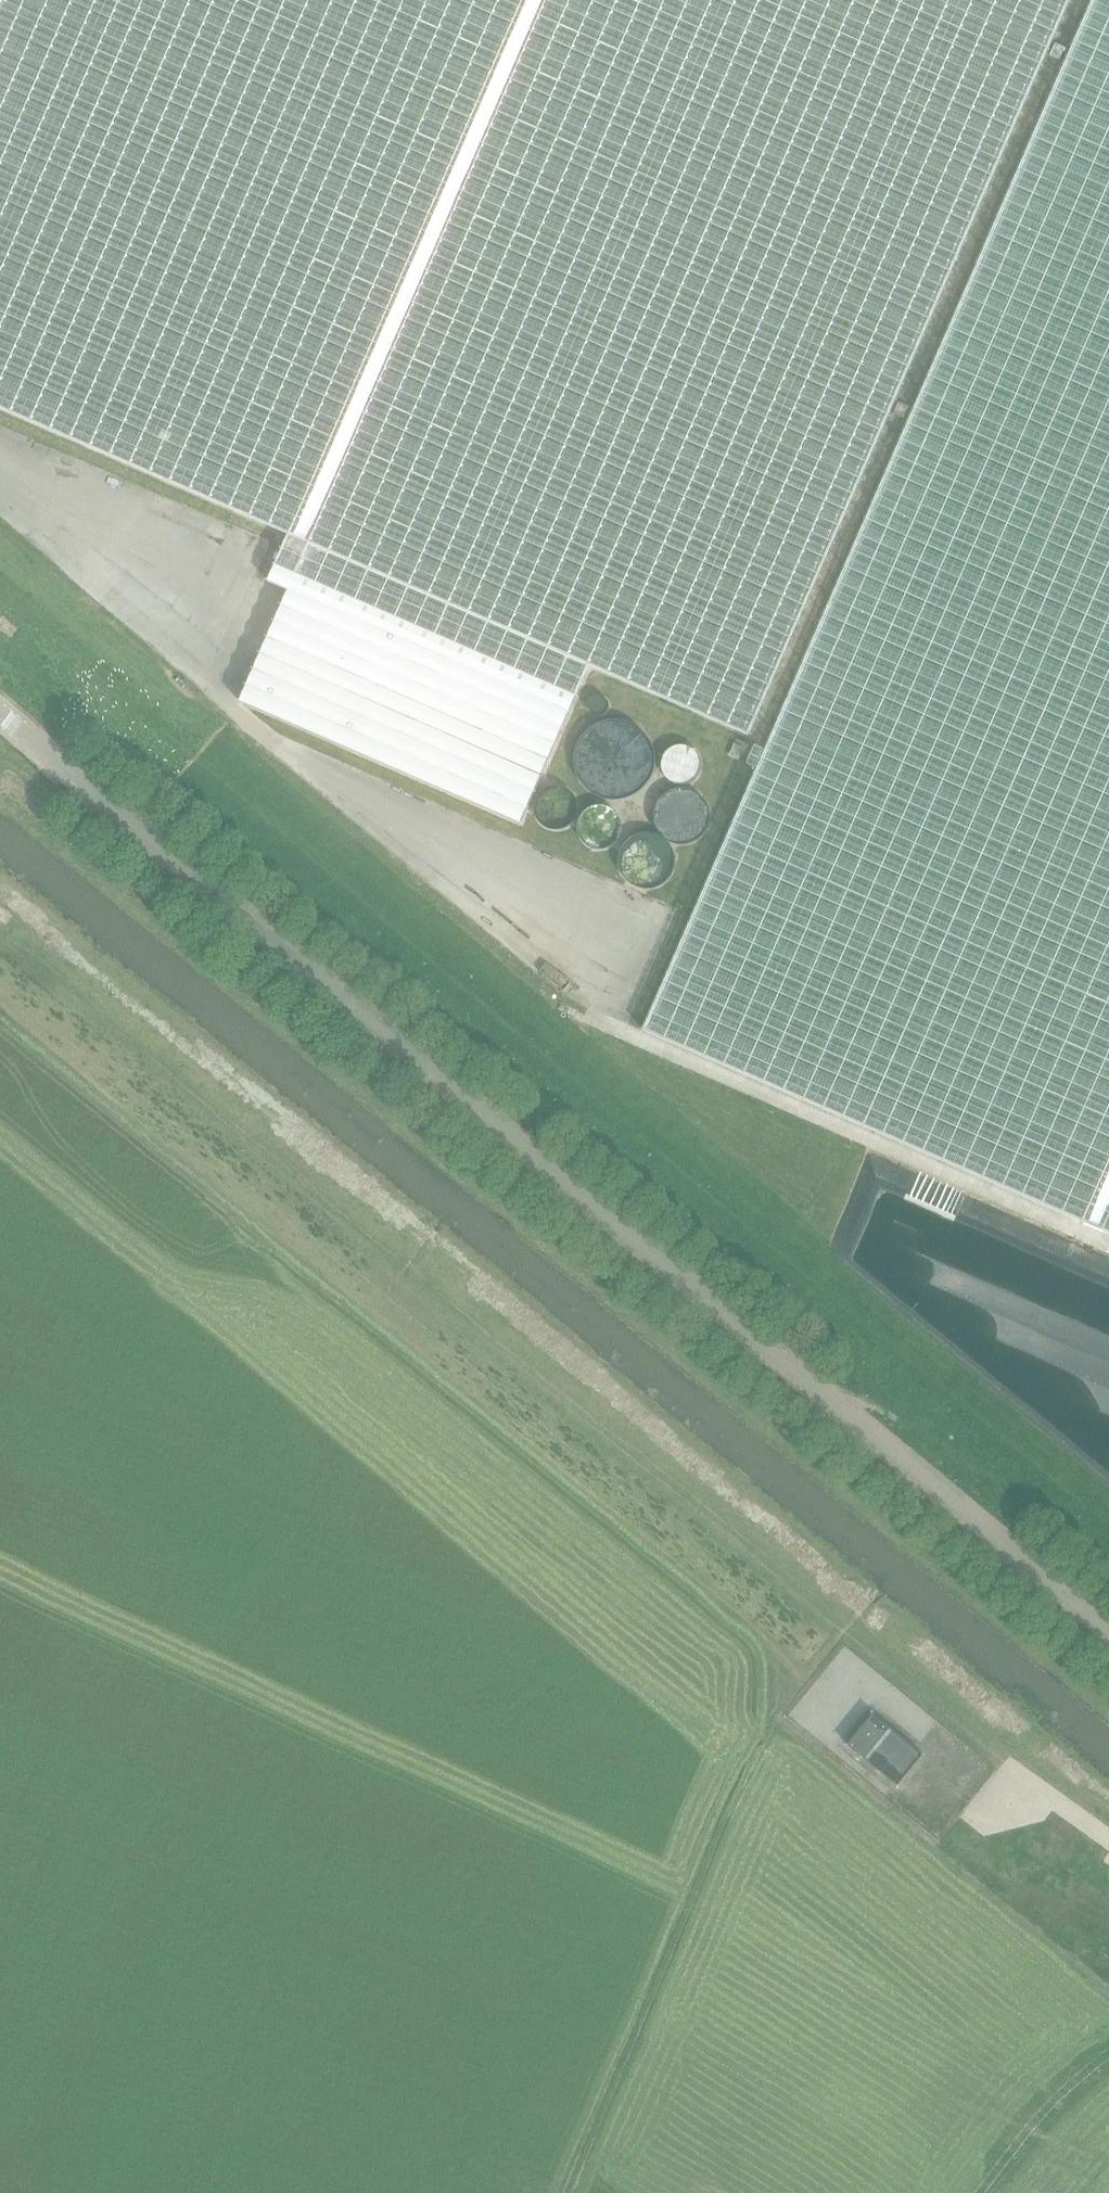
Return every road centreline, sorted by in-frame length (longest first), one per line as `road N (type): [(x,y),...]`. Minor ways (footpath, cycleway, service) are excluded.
road 1 (unclassified): [(1108,1633),(0,716)]

